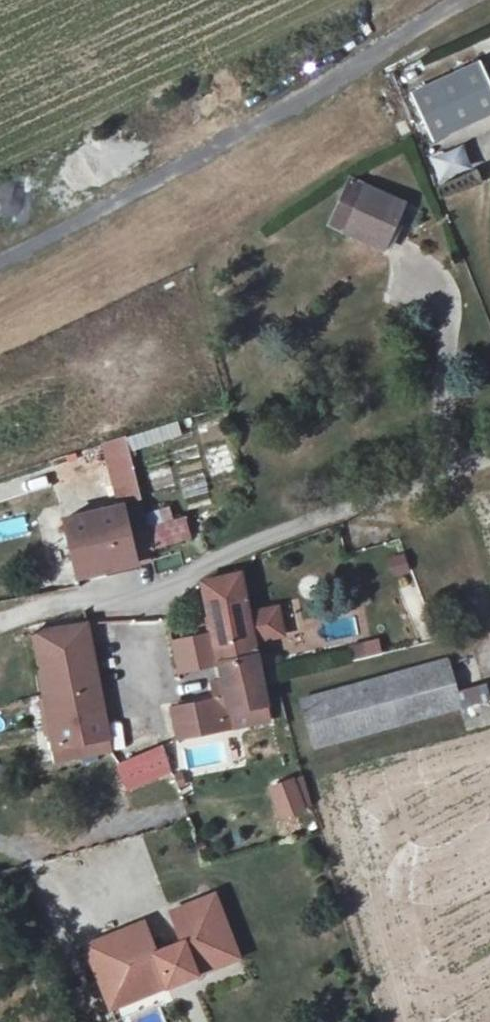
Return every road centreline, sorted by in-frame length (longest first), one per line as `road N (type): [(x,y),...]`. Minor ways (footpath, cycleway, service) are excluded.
road 1 (residential): [(489,456),(182,576),(0,623)]

